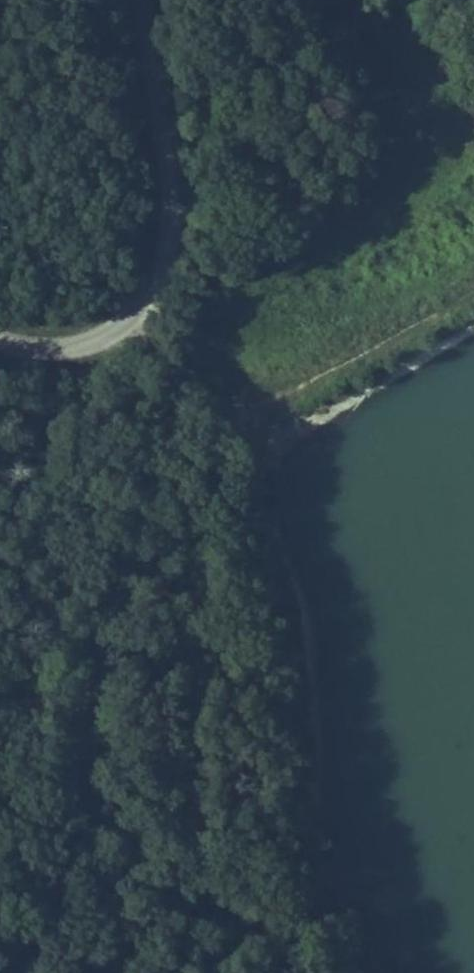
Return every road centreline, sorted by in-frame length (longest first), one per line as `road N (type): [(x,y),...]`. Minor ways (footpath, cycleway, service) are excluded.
road 1 (track): [(124,325),(211,381),(195,416),(202,548),(194,775),(274,972)]
road 2 (track): [(41,972),(108,636),(195,416)]
road 3 (tertiary): [(142,0),(171,192),(168,246),(150,294),(124,325),(91,343),(0,340)]

